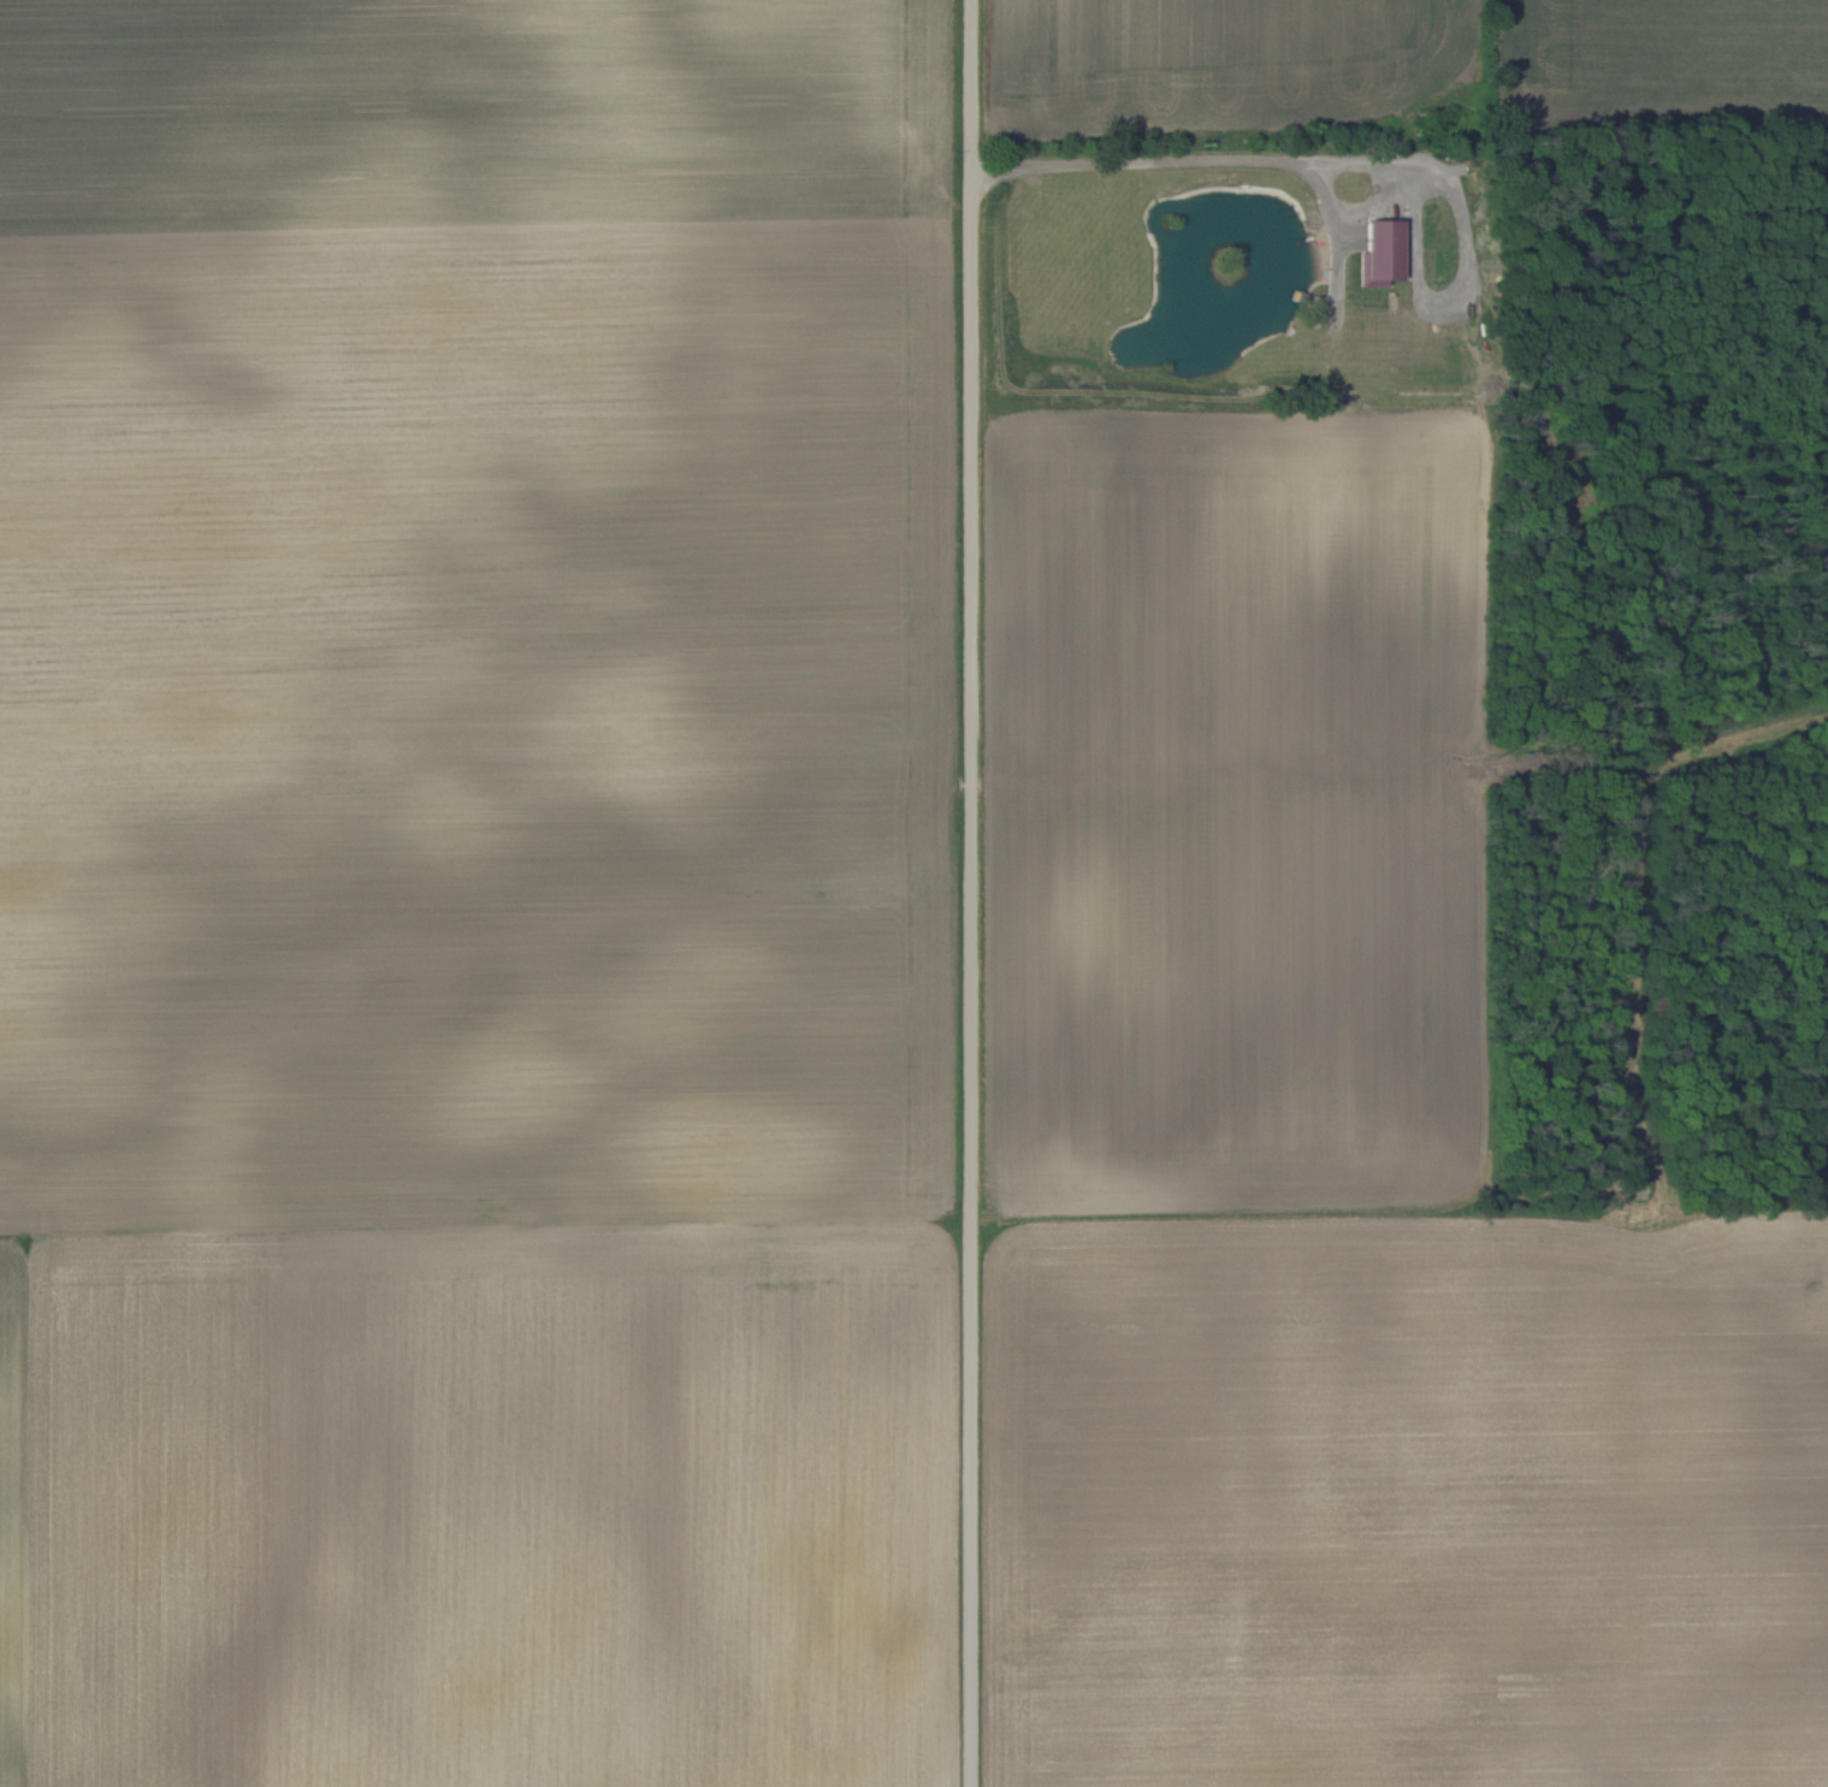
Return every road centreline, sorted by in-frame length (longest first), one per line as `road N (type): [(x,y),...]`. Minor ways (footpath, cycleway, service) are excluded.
road 1 (residential): [(975,1786),(973,0)]

